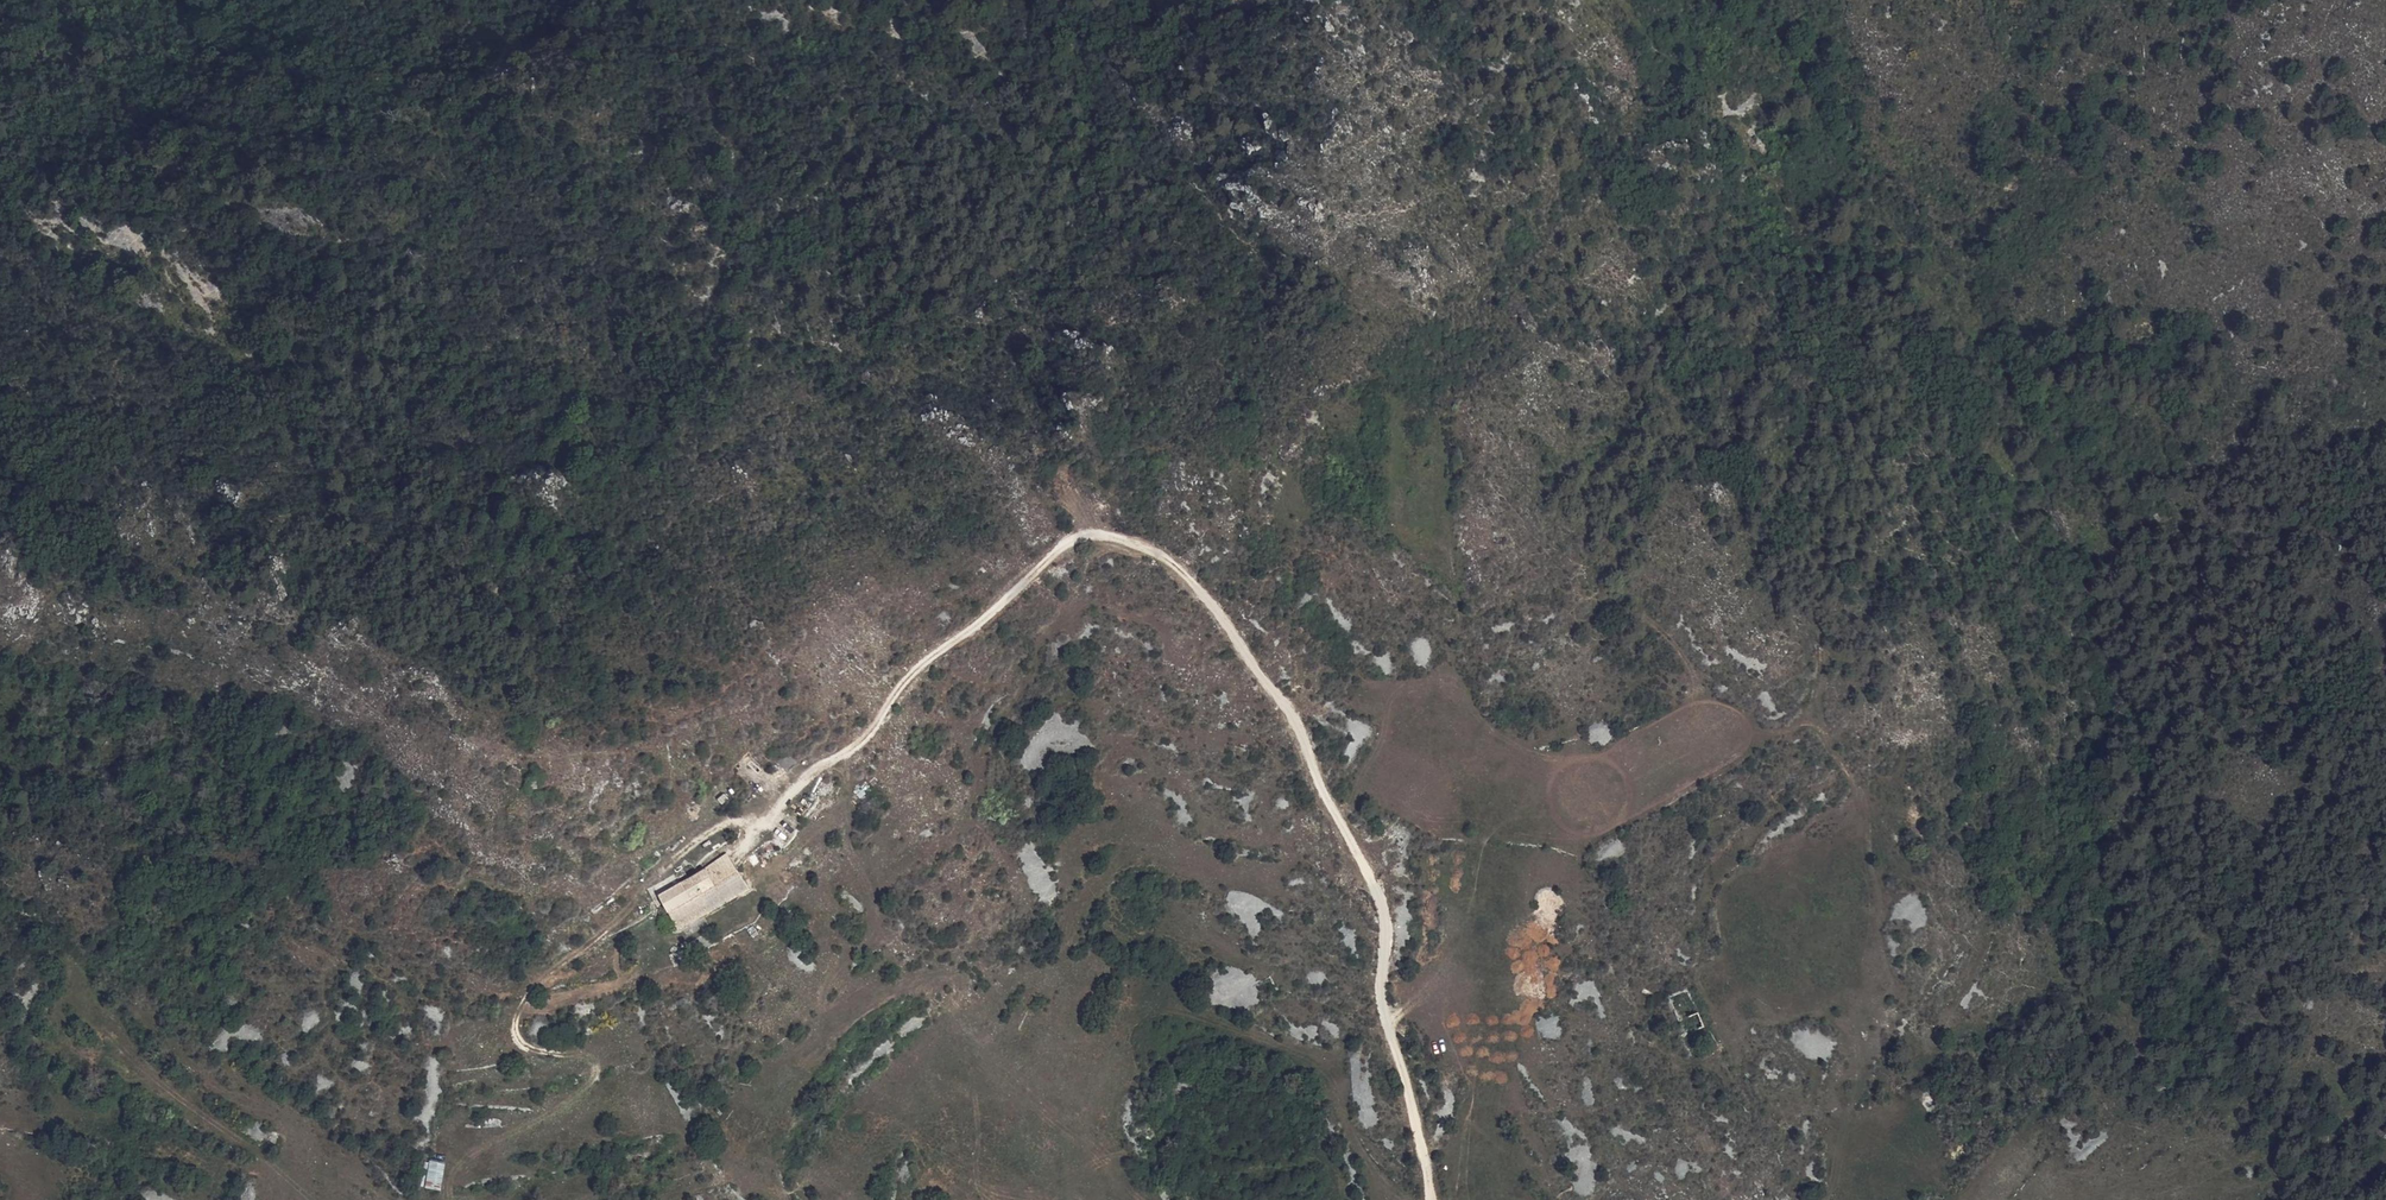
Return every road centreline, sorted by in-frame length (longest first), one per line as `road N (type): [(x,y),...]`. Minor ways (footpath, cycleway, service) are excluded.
road 1 (track): [(1433,1199),(1381,993),(1387,921),(1278,690),(1164,559),(1132,542),(1100,535),(1066,541),(899,688),(858,745),(824,763),(765,826),(718,827),(664,868)]
road 2 (track): [(453,1199),(455,1174),(596,1077),(597,1059),(514,1040),(515,1014),(664,868)]

